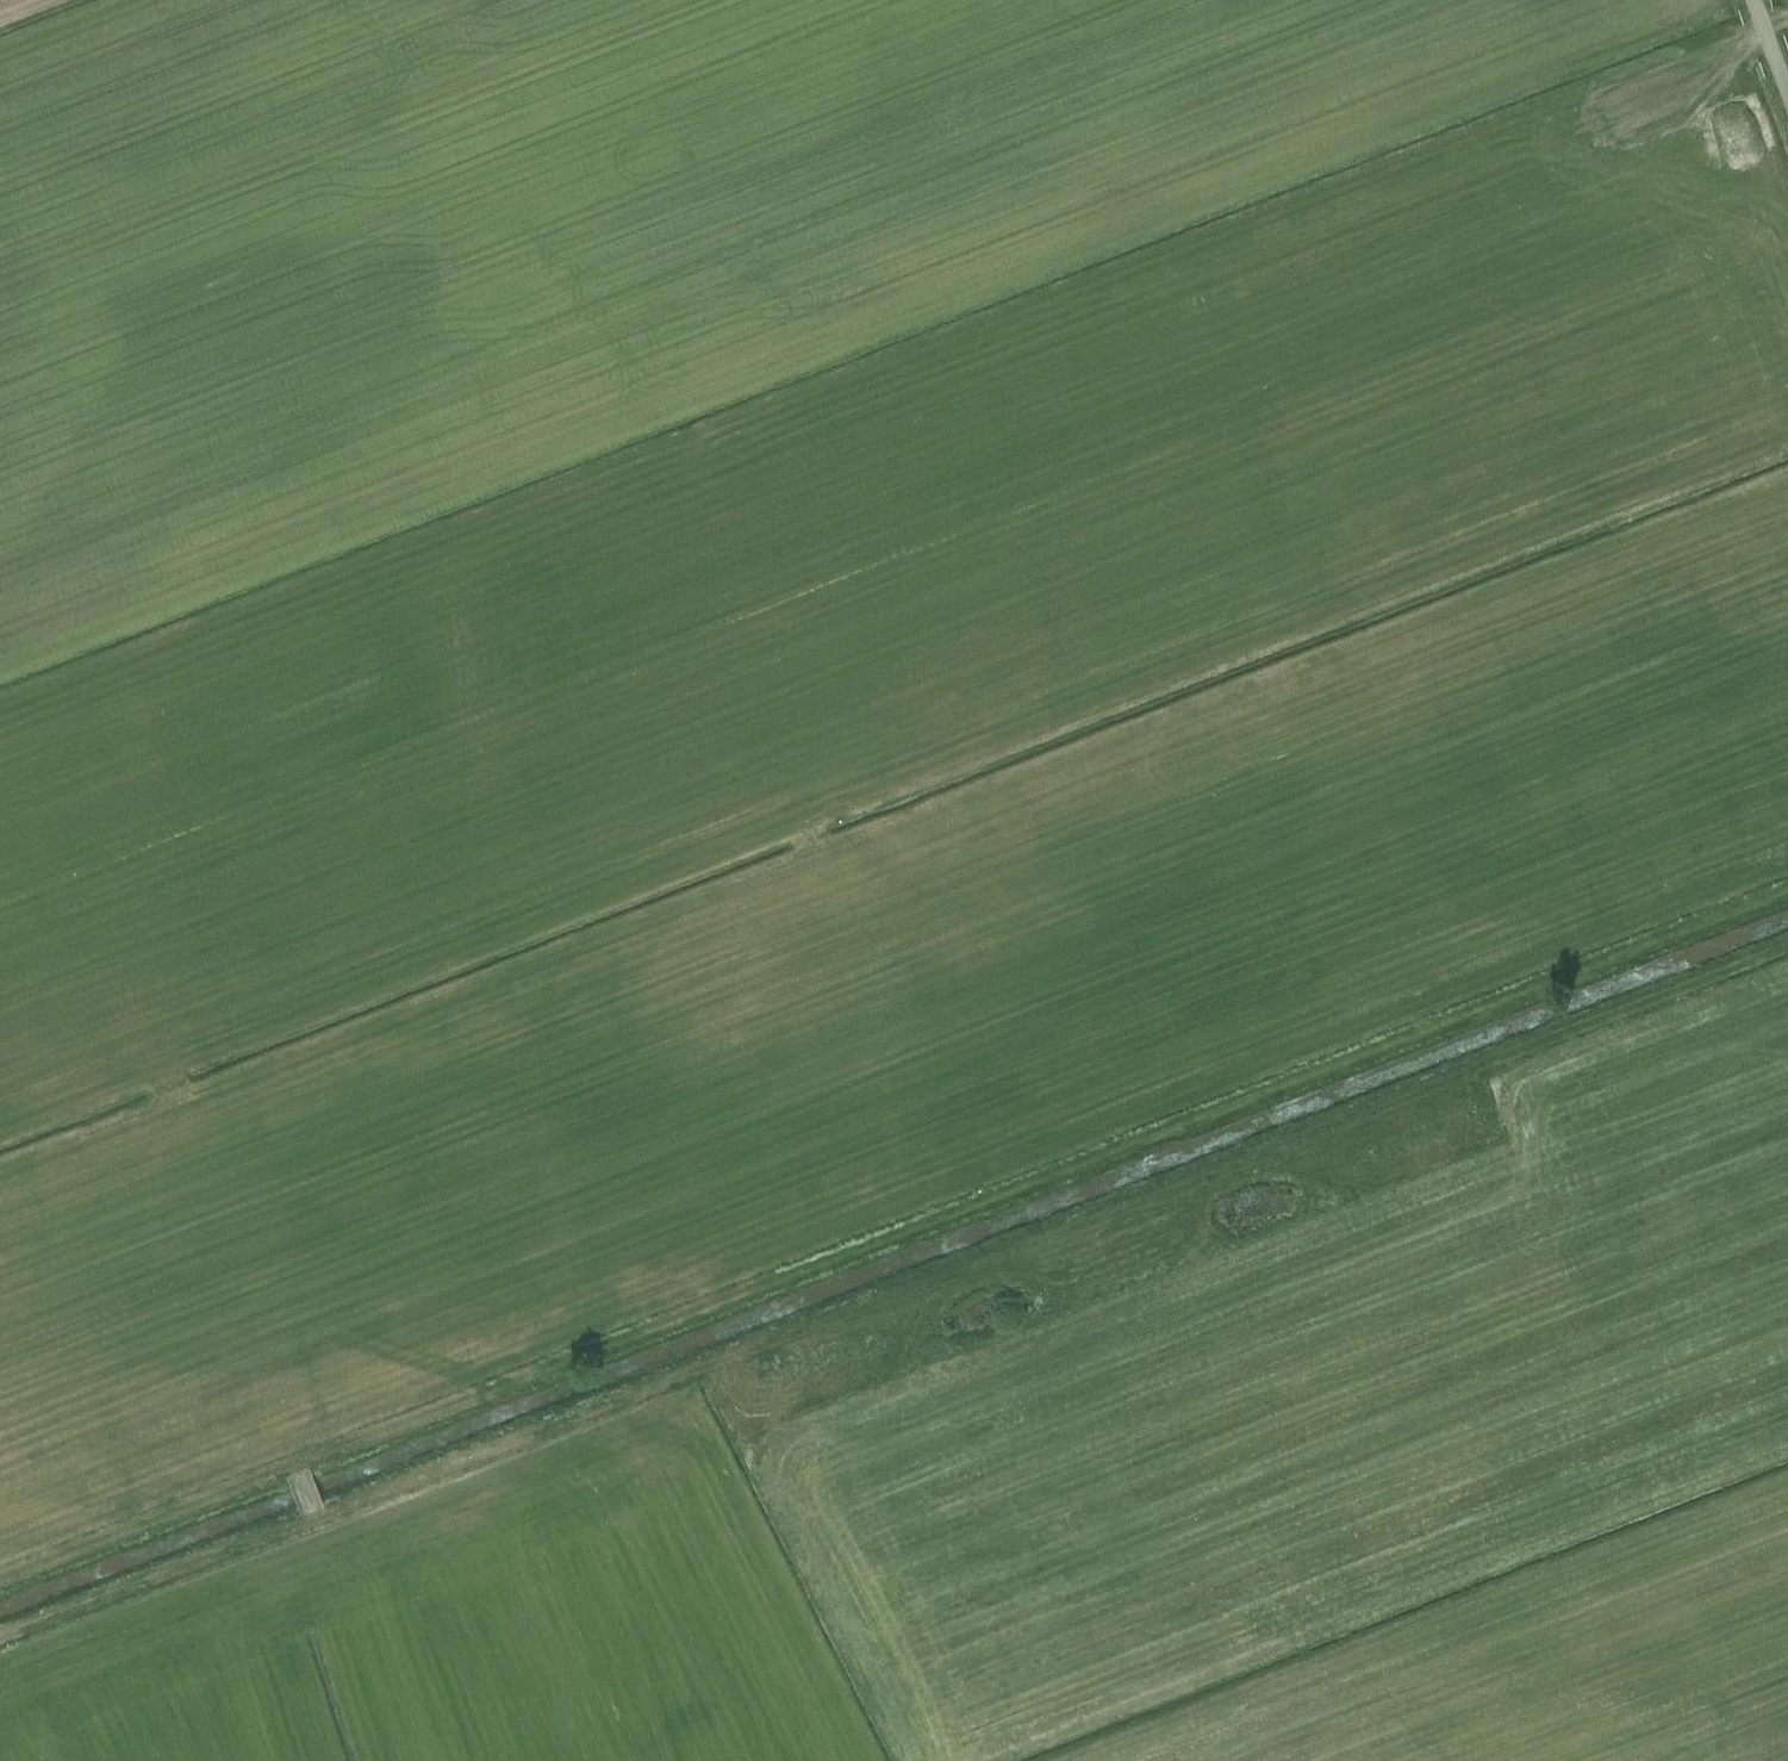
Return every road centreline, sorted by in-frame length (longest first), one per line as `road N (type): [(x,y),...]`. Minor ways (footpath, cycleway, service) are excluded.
road 1 (track): [(0,1574),(1787,880)]

